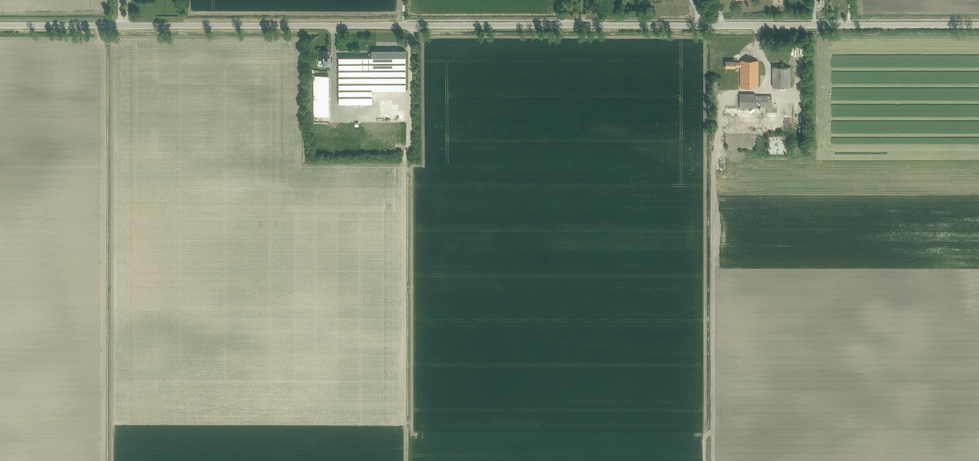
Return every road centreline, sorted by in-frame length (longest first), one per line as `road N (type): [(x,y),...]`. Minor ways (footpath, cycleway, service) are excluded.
road 1 (unclassified): [(0,26),(978,25)]

